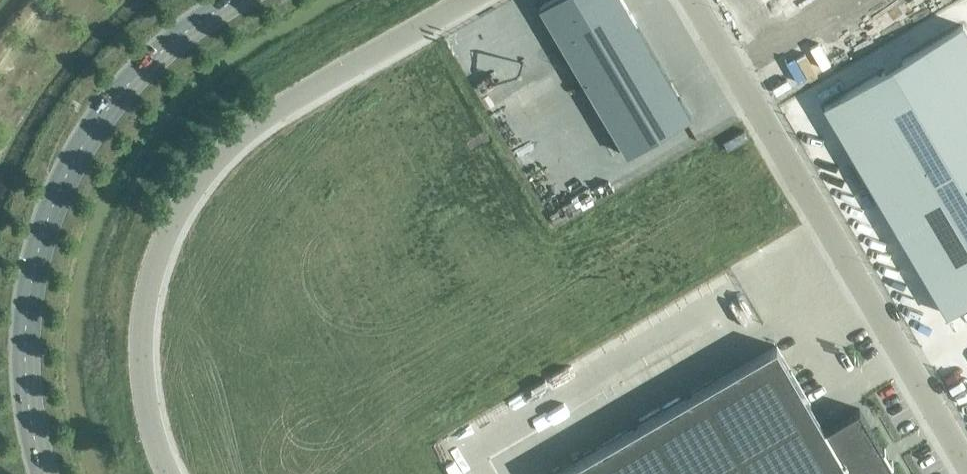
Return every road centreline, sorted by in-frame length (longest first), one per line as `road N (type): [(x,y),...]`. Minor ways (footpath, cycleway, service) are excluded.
road 1 (unclassified): [(168,473),(144,394),(142,335),(158,254),(182,205),(223,152),(274,111),(466,0)]
road 2 (primary): [(44,473),(25,345),(31,281),(53,204),(88,136),(127,86),(236,0)]
road 3 (unclassified): [(966,471),(691,0)]

